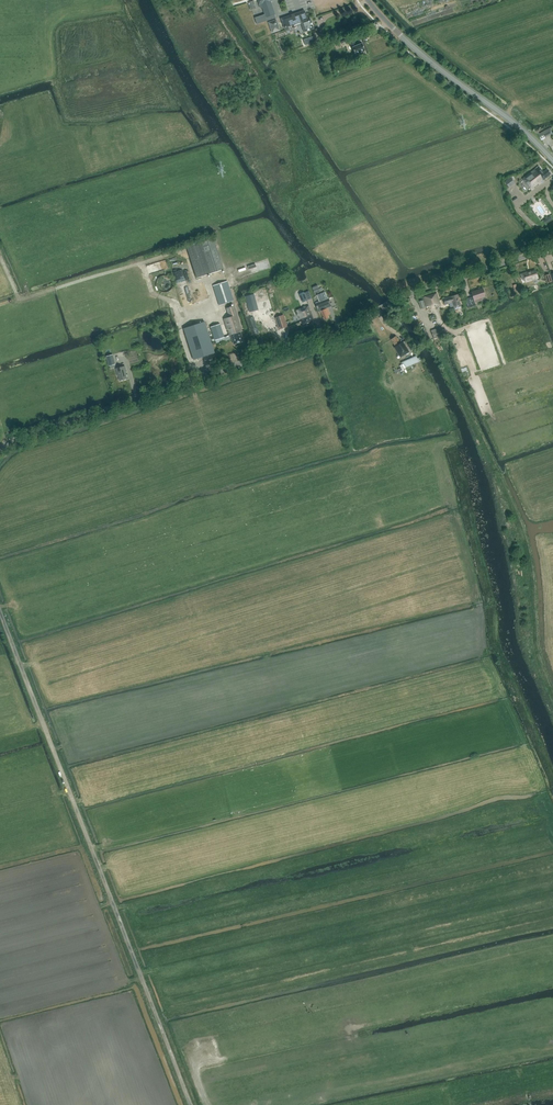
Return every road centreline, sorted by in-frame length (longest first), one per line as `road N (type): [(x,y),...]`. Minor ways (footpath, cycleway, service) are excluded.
road 1 (tertiary): [(0,451),(552,245)]
road 2 (track): [(0,609),(191,1104)]
road 3 (tertiary): [(552,160),(368,0)]

